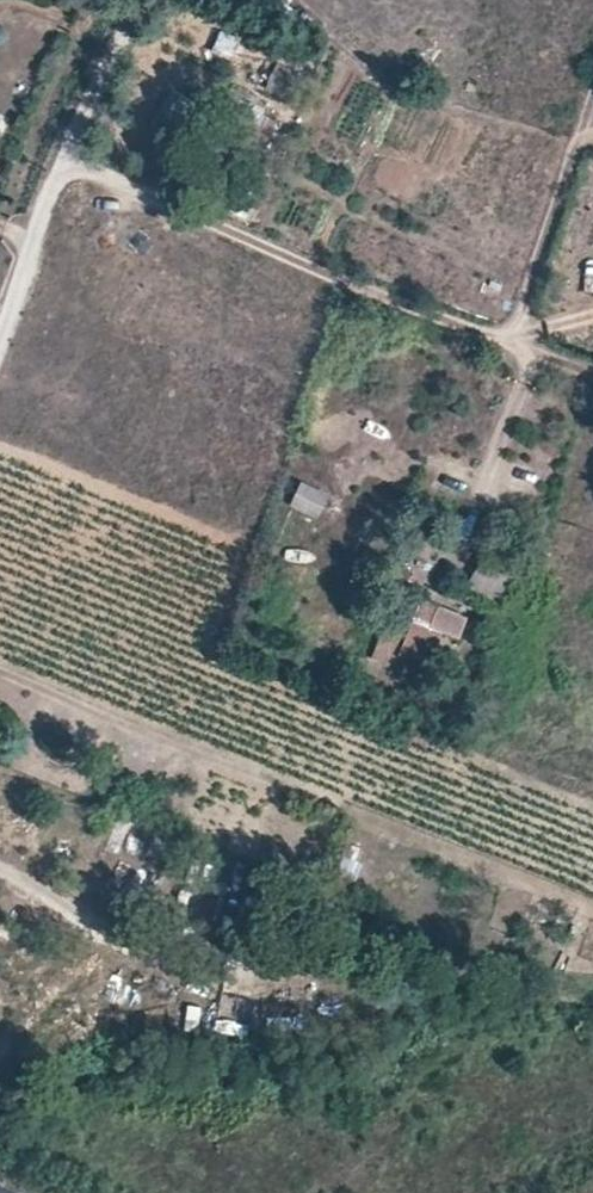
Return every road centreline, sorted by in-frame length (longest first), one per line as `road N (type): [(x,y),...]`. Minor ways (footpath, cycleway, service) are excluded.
road 1 (track): [(0,344),(41,216),(136,0)]

